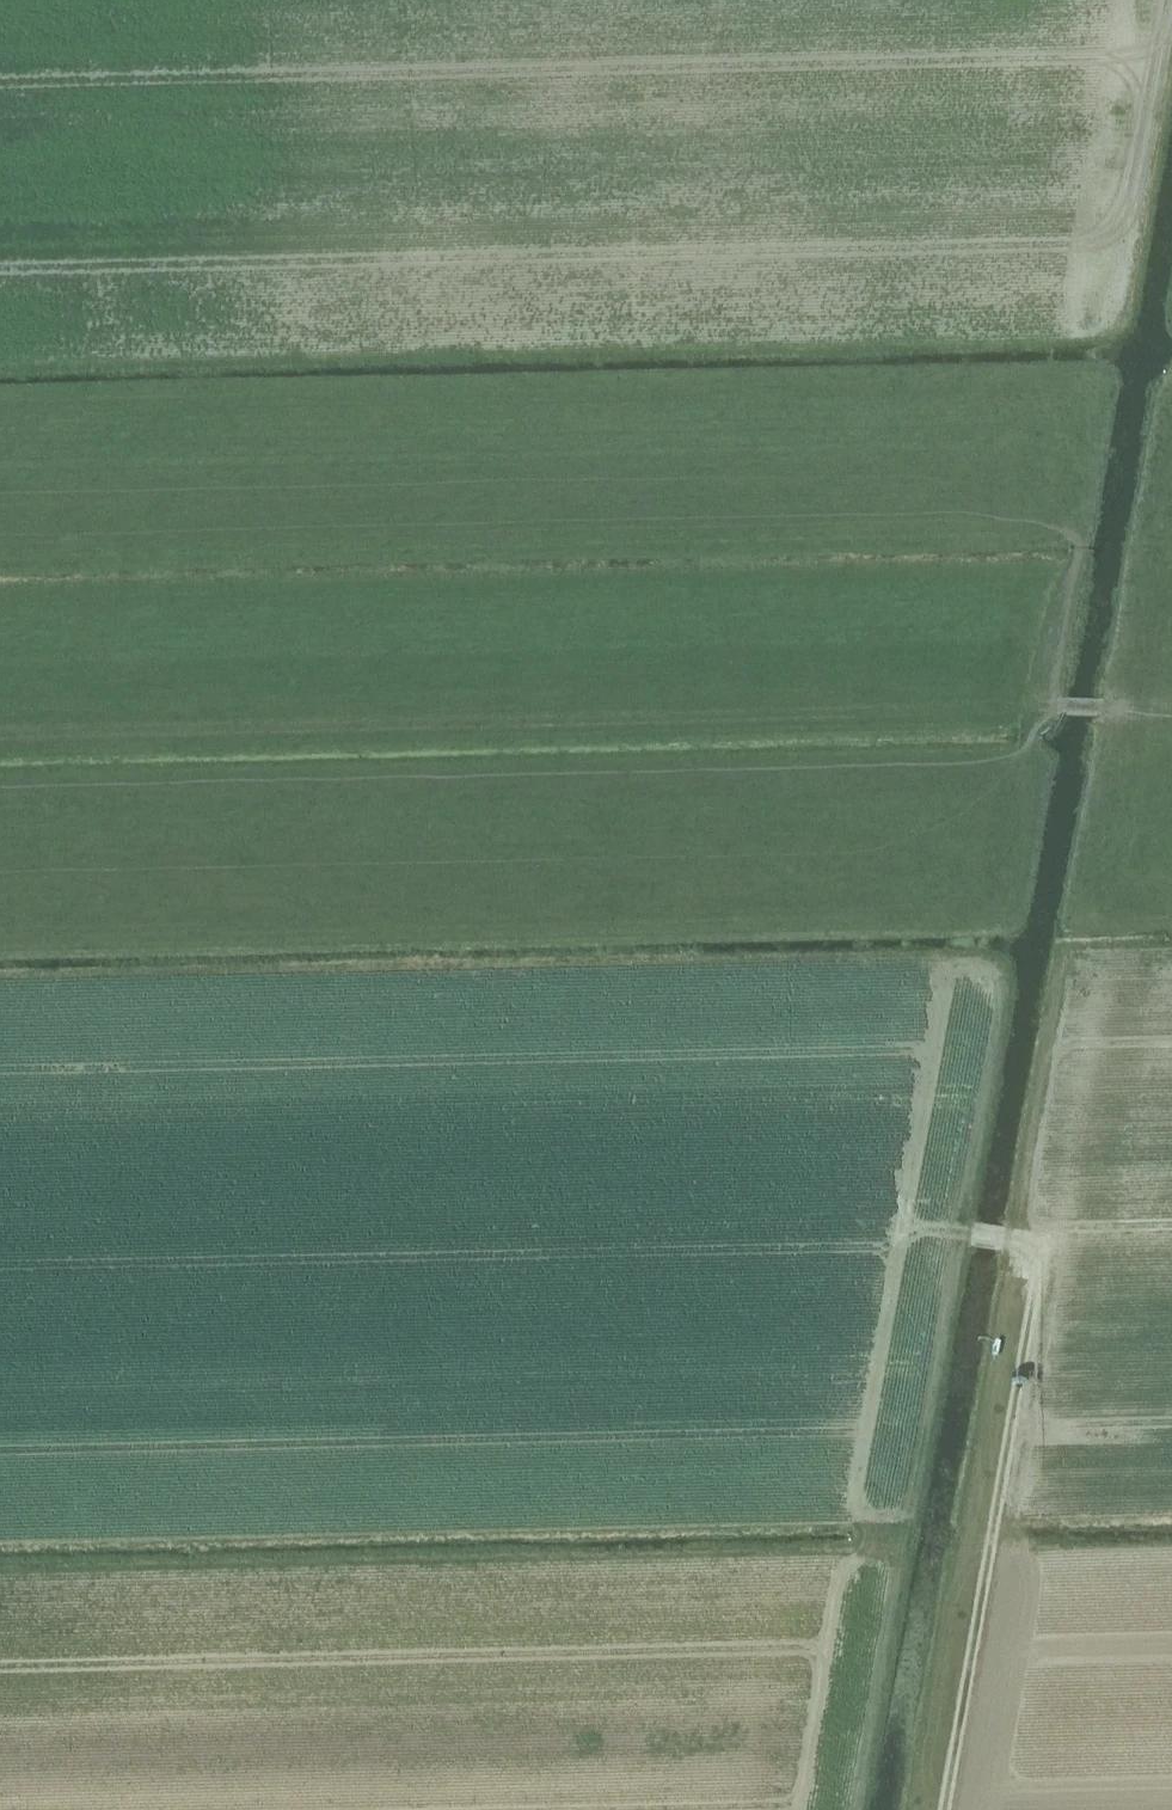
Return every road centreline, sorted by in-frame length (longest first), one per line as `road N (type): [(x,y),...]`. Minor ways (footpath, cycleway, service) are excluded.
road 1 (track): [(944,1809),(1038,1247),(949,1230)]

